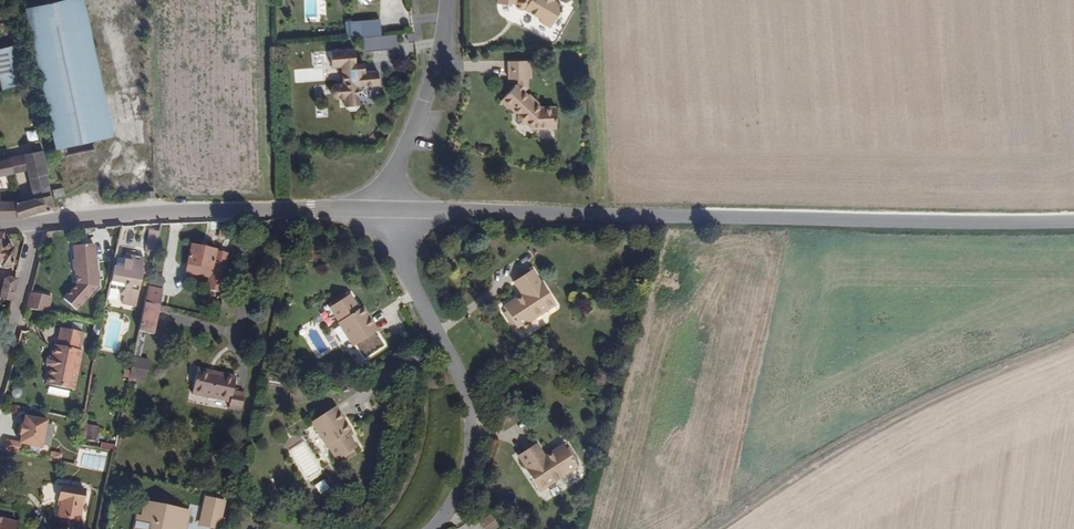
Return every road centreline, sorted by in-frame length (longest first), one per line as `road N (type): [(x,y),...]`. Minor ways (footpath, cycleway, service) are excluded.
road 1 (residential): [(1073,222),(383,208)]
road 2 (track): [(1073,339),(846,440),(713,528)]
road 3 (residential): [(383,208),(164,212),(34,225)]
road 4 (residential): [(383,208),(401,266),(464,387),(471,423),(458,494),(433,528)]
road 5 (track): [(123,0),(128,110),(118,153),(70,222)]
road 6 (residential): [(446,0),(434,74),(383,208)]
road 7 (residential): [(0,372),(34,225)]

